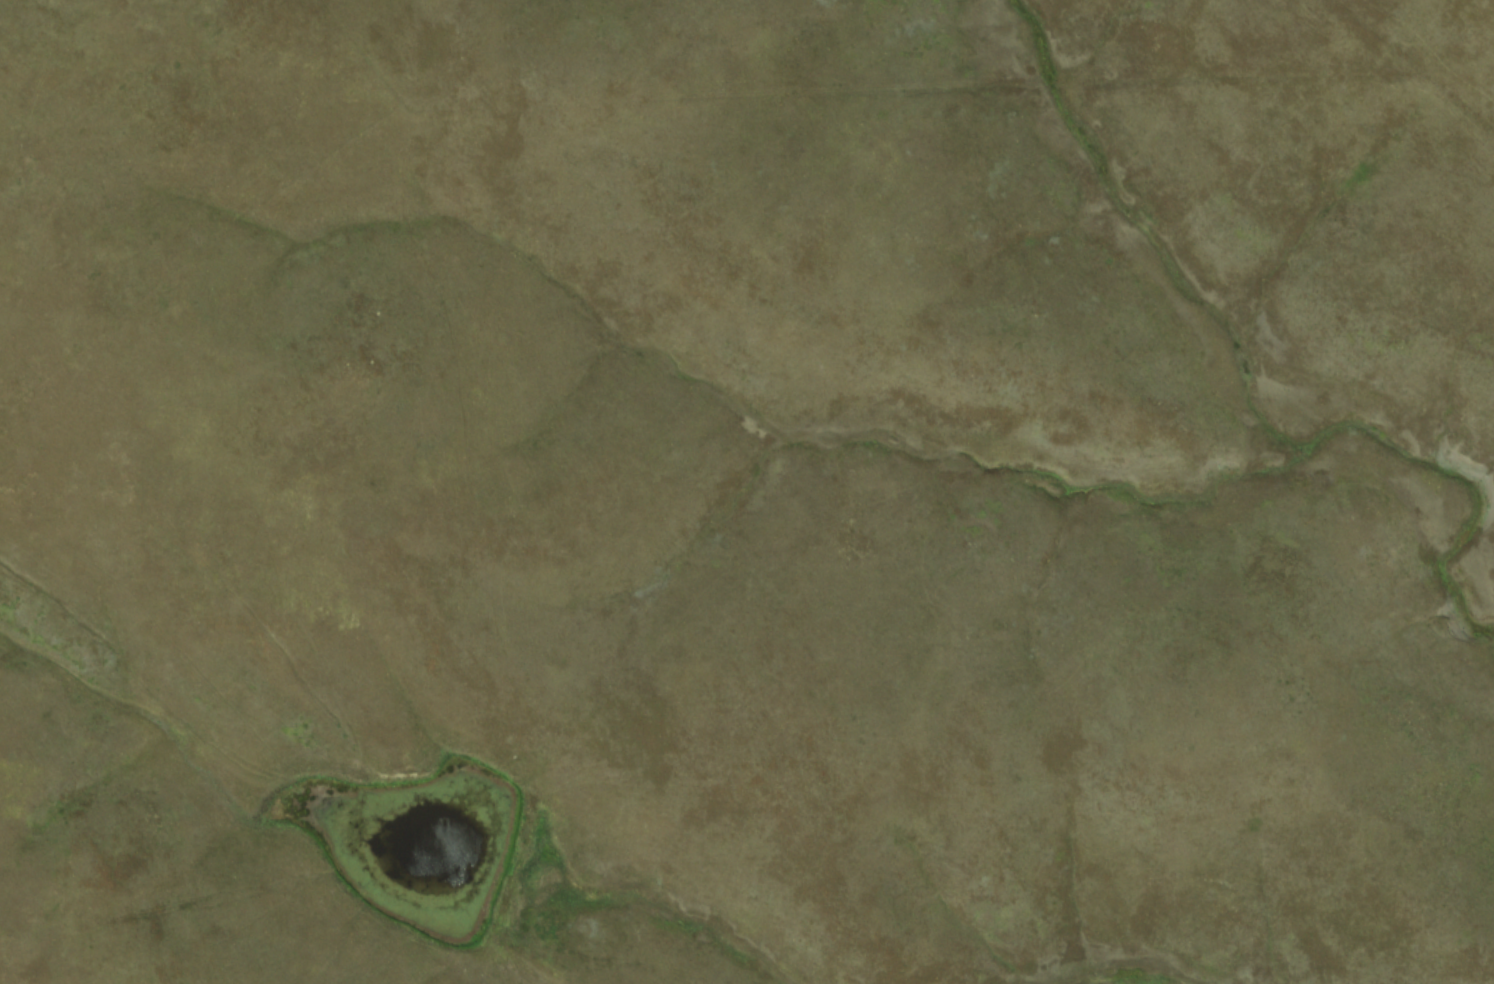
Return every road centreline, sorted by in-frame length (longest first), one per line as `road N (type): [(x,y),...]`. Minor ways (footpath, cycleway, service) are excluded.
road 1 (residential): [(1493,102),(1370,0)]

